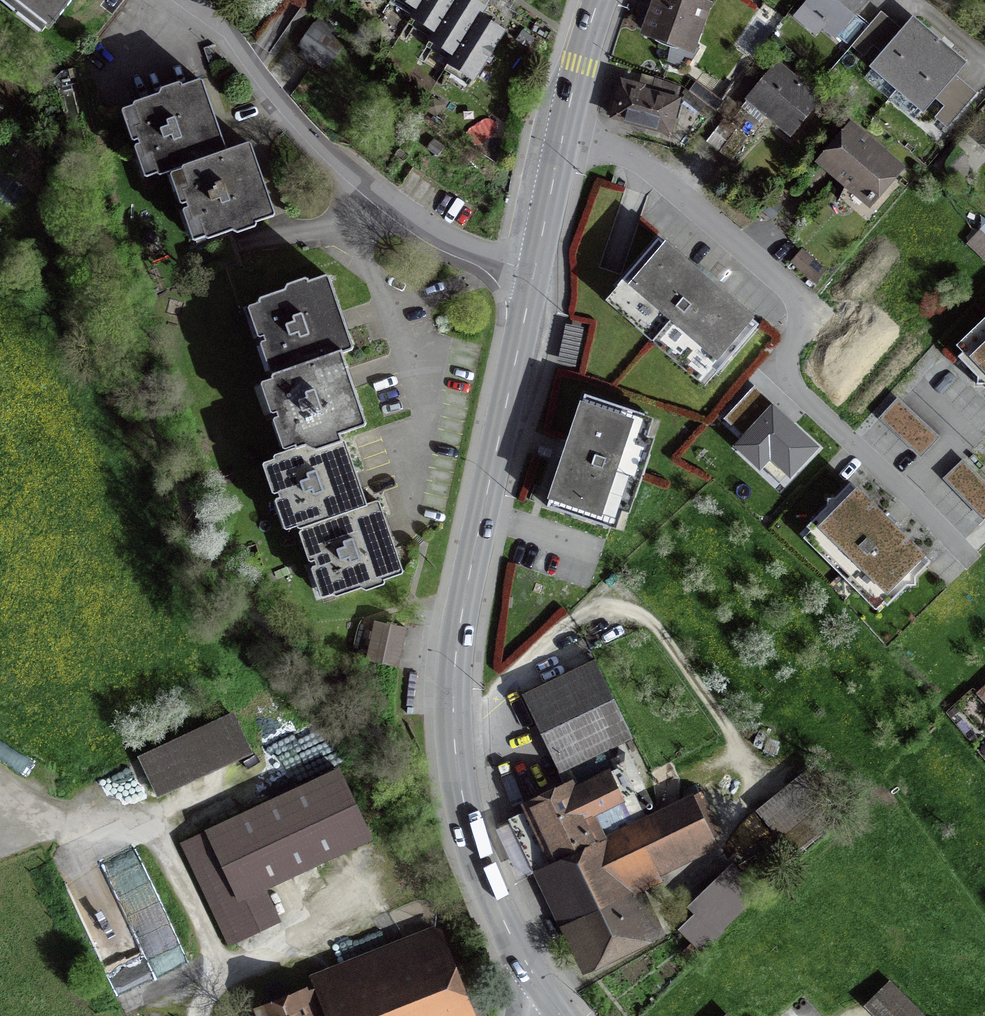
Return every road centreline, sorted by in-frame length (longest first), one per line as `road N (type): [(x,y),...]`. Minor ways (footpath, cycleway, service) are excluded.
road 1 (secondary): [(534,270),(466,585),(453,722),(483,869),(541,1002)]
road 2 (residential): [(534,270),(449,242),(331,162),(259,76),(237,31),(182,0)]
road 3 (track): [(753,771),(652,625),(623,607),(586,610),(453,722)]
road 4 (secondary): [(598,0),(534,270)]

